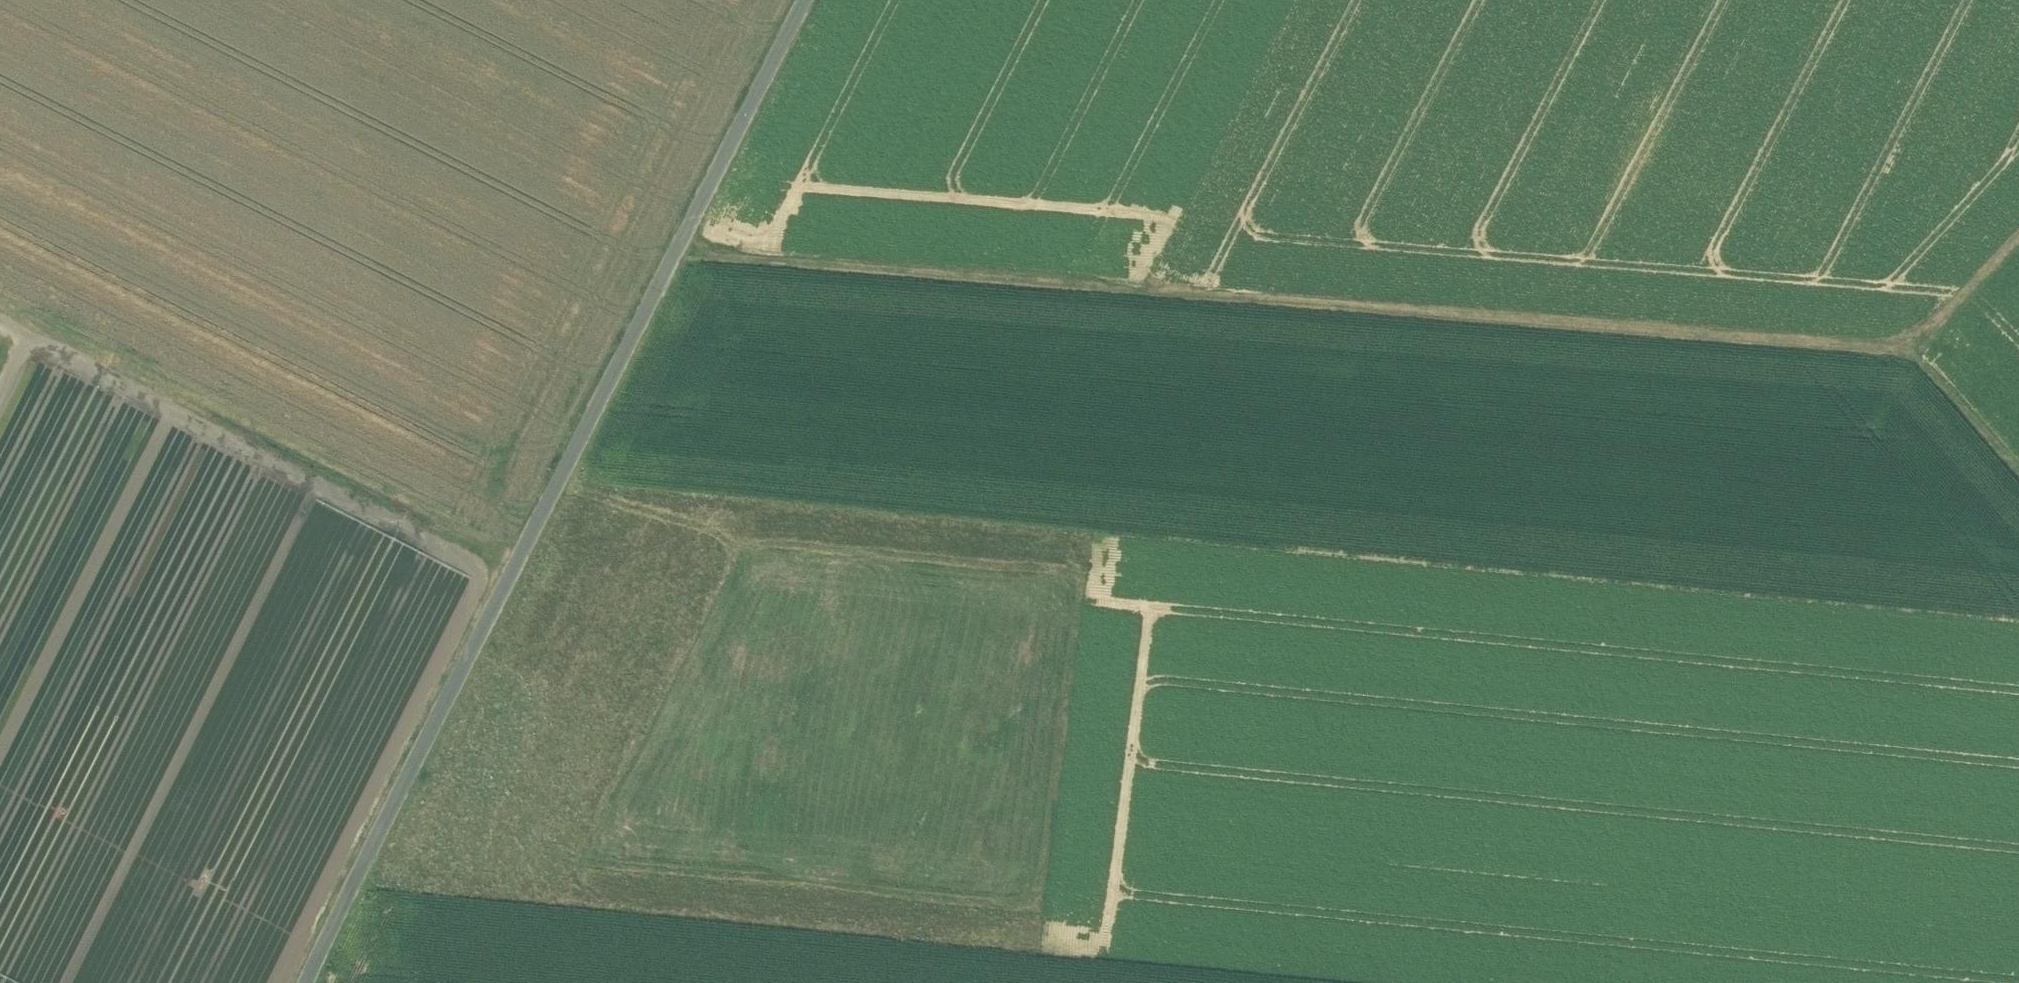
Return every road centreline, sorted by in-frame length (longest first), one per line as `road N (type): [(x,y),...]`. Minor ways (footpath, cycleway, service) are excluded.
road 1 (track): [(675,254),(1911,349)]
road 2 (unclassified): [(804,0),(304,982)]
road 3 (track): [(1911,349),(2018,476)]
road 4 (track): [(1911,349),(2018,234)]

